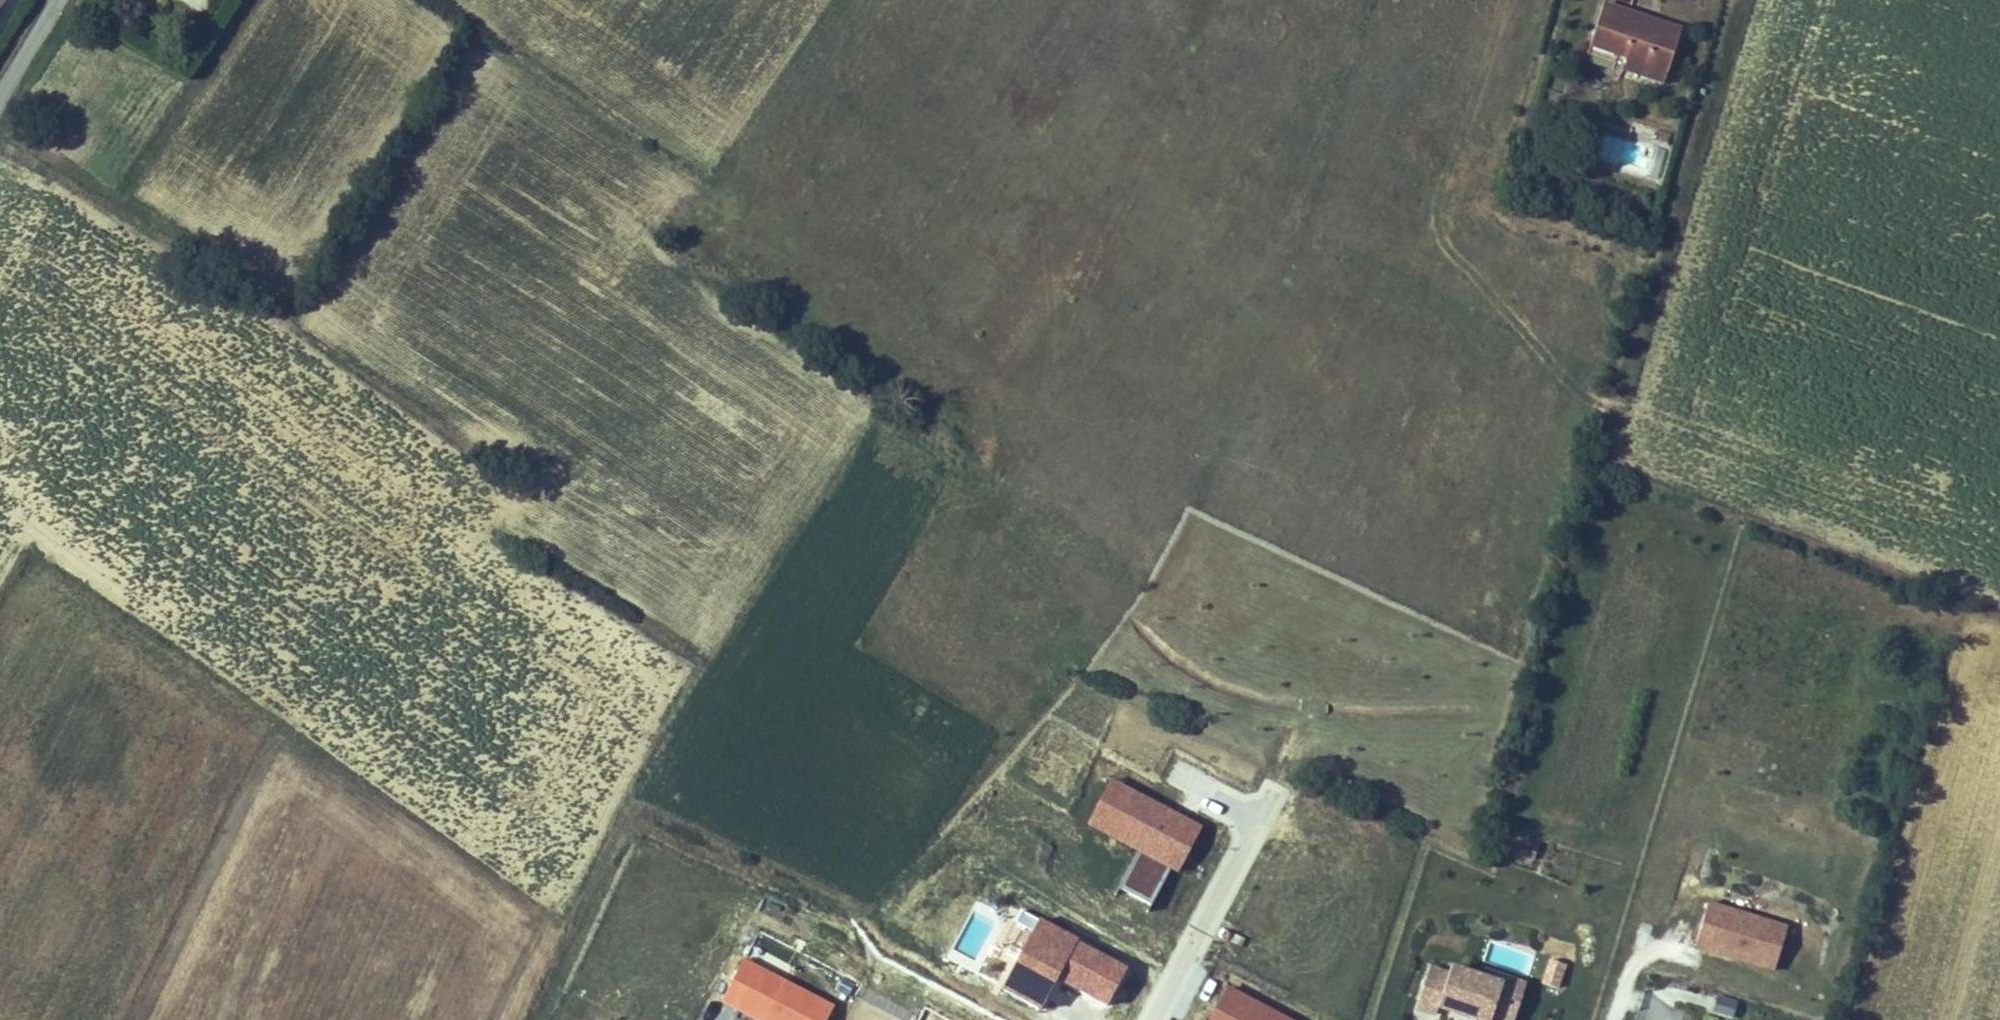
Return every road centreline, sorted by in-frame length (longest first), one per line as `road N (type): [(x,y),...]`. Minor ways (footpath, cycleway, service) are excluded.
road 1 (residential): [(1154,1019),(1260,817)]

